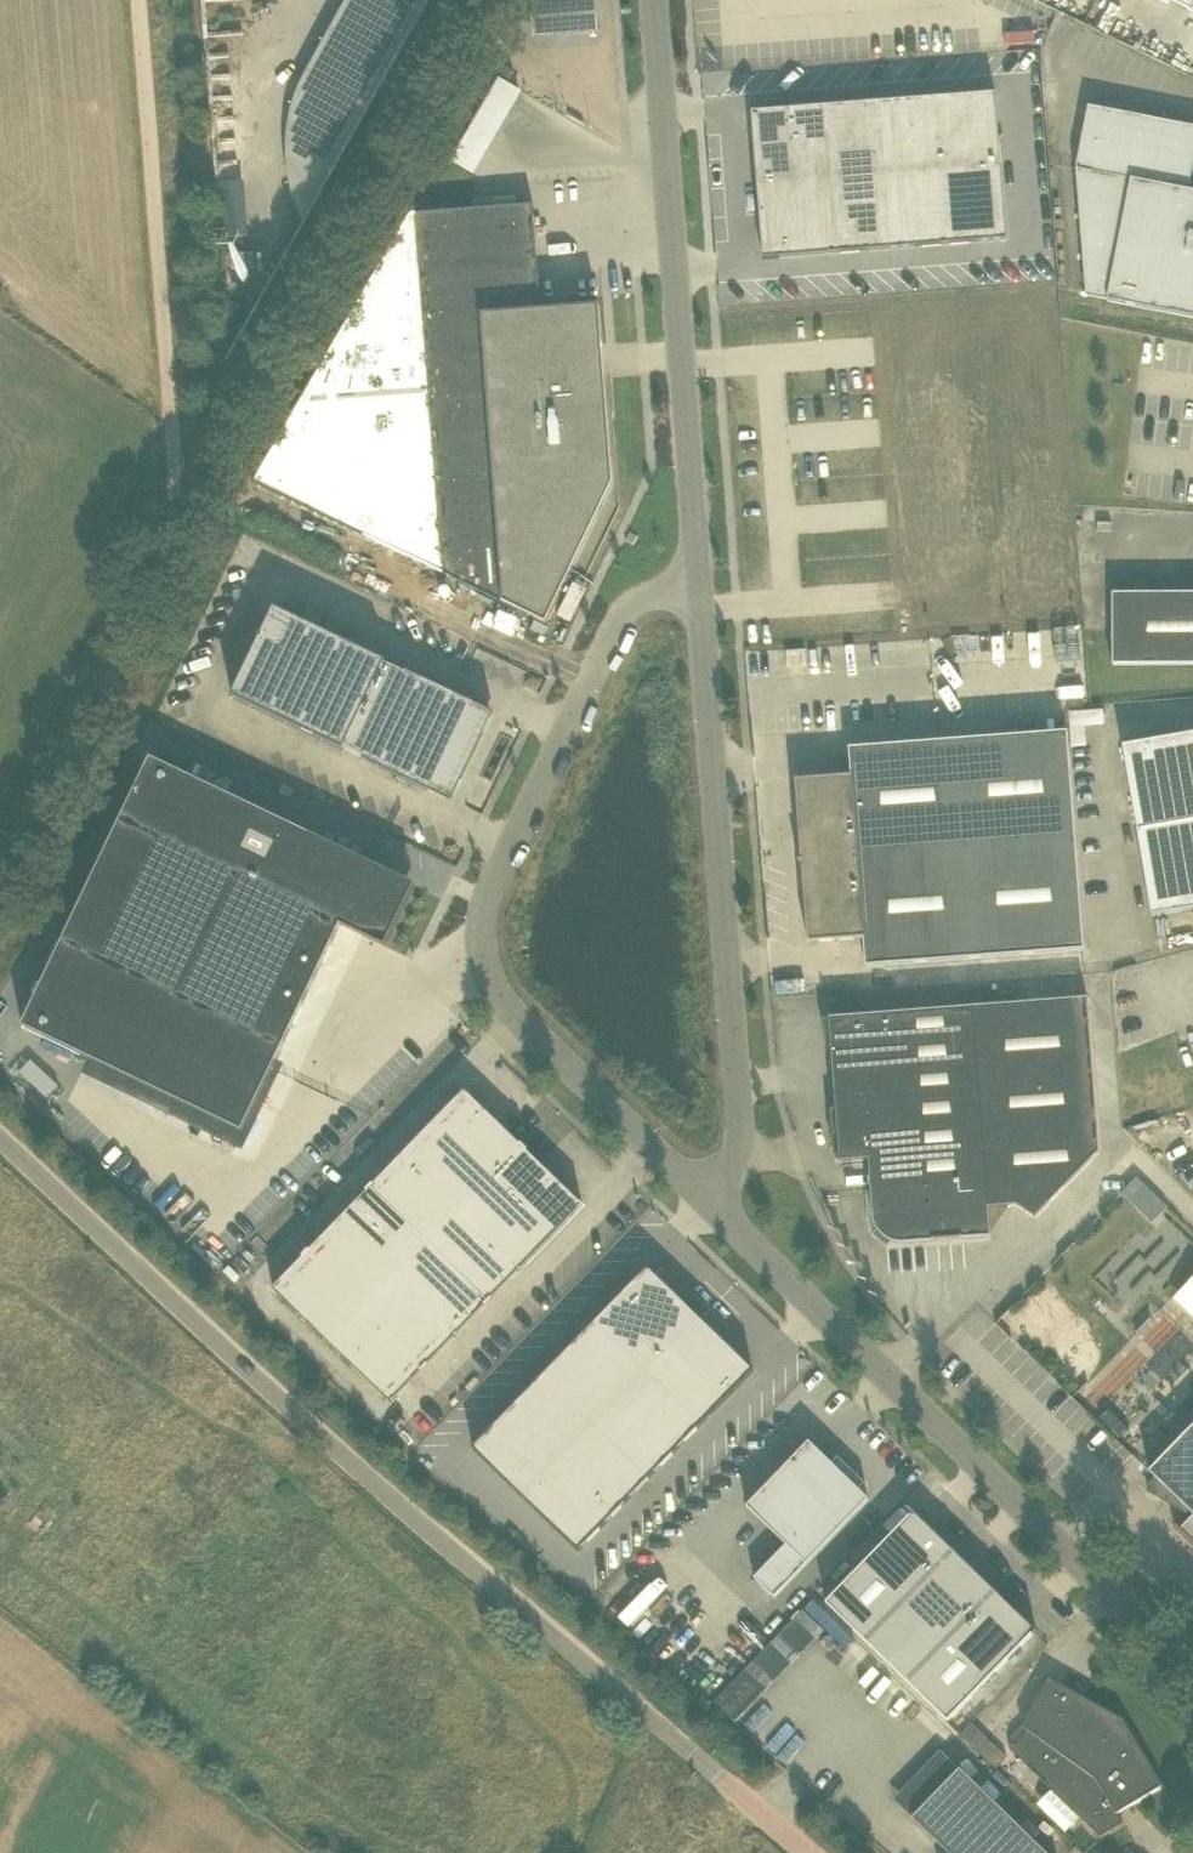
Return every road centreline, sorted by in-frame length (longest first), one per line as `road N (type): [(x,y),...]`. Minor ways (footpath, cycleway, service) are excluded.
road 1 (unclassified): [(801,1852),(242,1366),(0,1144)]
road 2 (residential): [(705,1209),(483,991),(479,922),(628,610),(695,585)]
road 3 (residential): [(1192,1663),(705,1209)]
road 4 (residential): [(695,585),(741,1150),(705,1209)]
road 5 (residential): [(654,0),(695,585)]
road 6 (track): [(194,517),(155,196),(141,0)]
road 7 (unclassified): [(0,878),(194,517)]

